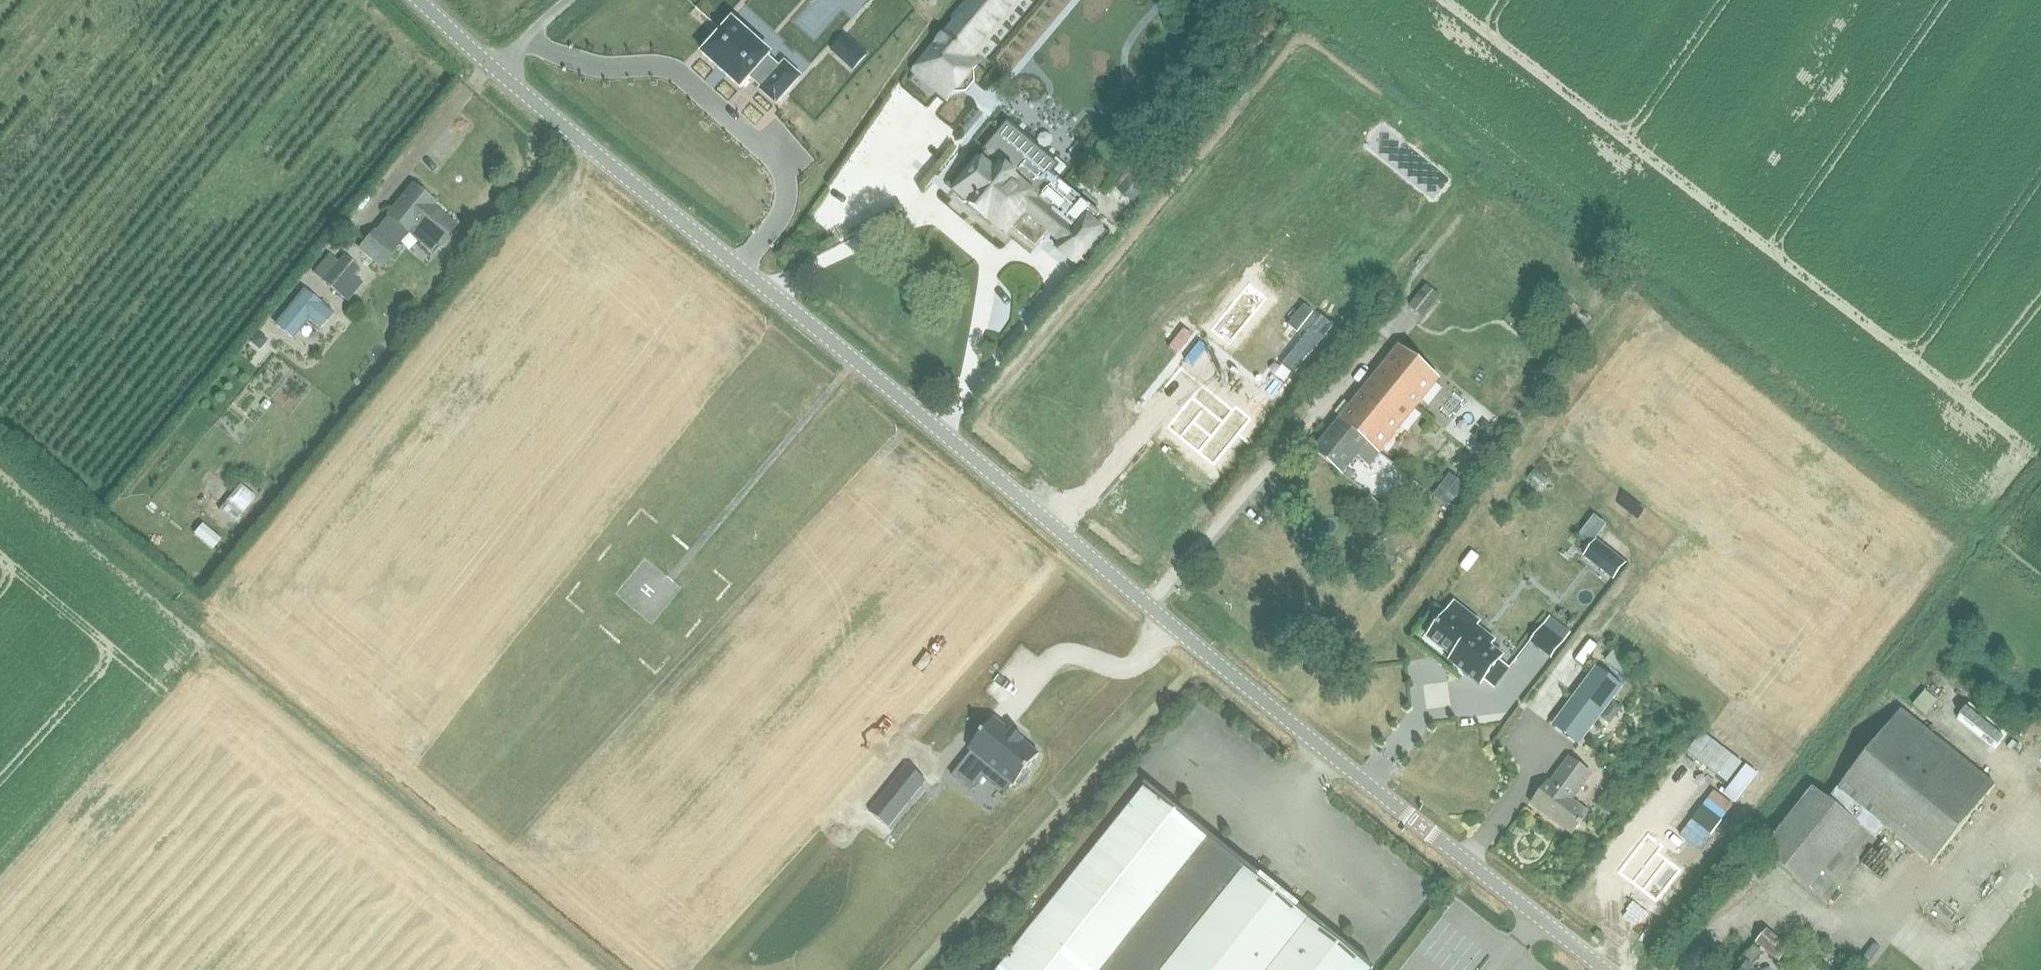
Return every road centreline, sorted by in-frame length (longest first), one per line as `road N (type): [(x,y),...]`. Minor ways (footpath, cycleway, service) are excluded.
road 1 (tertiary): [(499,72),(1604,969)]

